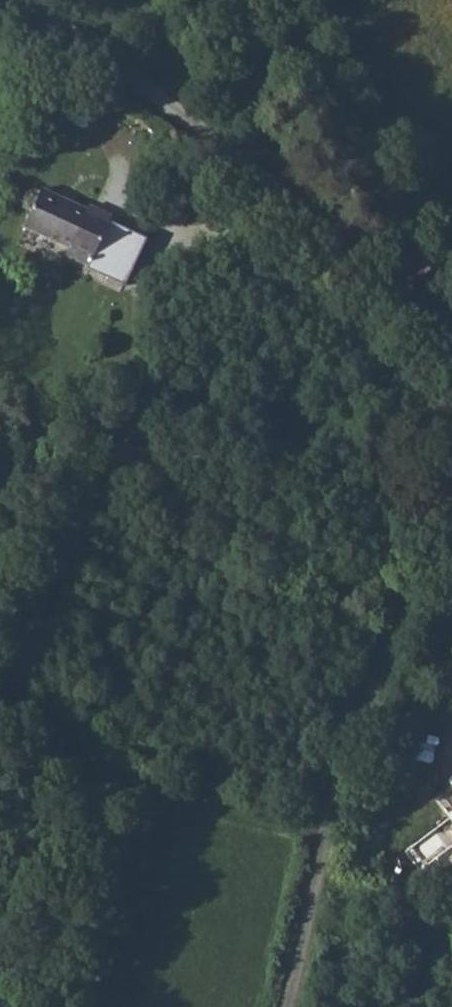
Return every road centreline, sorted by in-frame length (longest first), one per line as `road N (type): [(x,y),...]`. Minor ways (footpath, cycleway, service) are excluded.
road 1 (unclassified): [(8,0),(252,168),(451,369)]
road 2 (unclassified): [(287,1006),(334,802),(410,597),(451,509)]
road 3 (track): [(451,338),(367,195),(278,0)]
road 4 (track): [(328,825),(0,758)]

